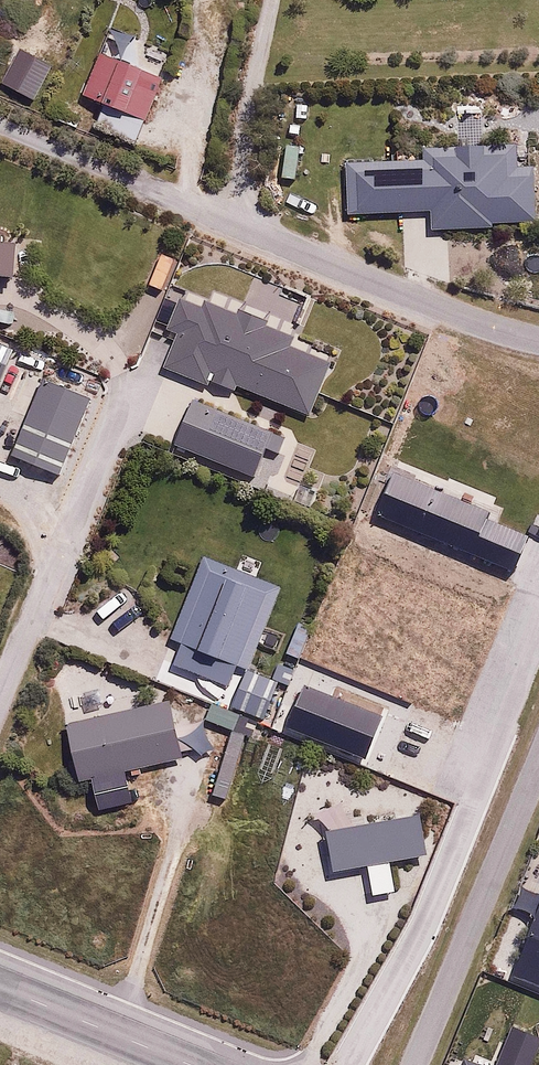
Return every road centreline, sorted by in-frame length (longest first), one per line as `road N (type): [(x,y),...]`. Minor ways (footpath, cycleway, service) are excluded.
road 1 (residential): [(538,340),(475,322),(0,132)]
road 2 (residential): [(415,1064),(538,761)]
road 3 (residential): [(122,392),(0,688)]
road 4 (unclassified): [(0,987),(191,1064)]

